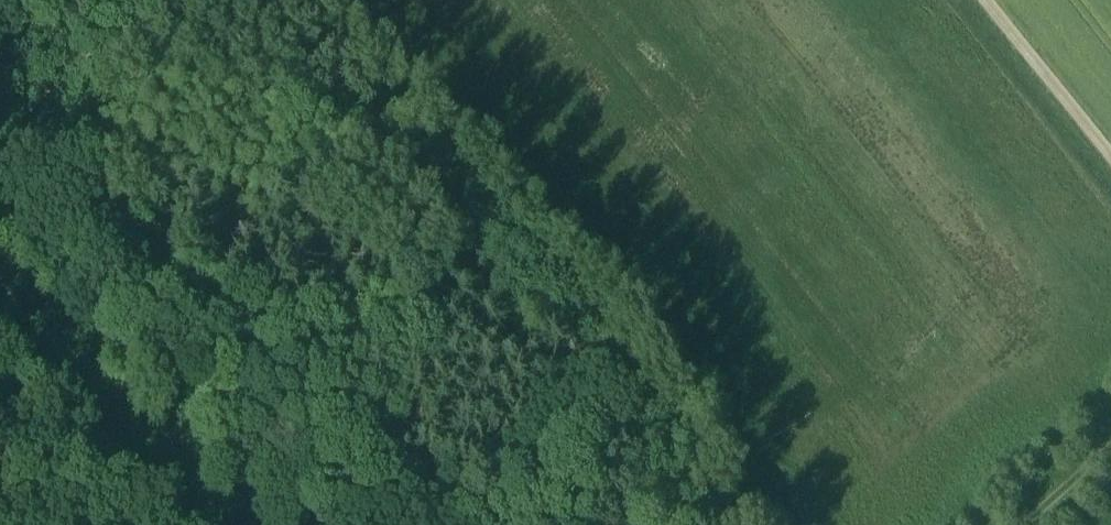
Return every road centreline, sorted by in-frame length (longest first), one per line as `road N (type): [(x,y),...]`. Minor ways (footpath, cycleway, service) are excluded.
road 1 (track): [(346,0),(636,279),(806,524)]
road 2 (track): [(183,524),(0,338)]
road 3 (track): [(1110,144),(993,0)]

